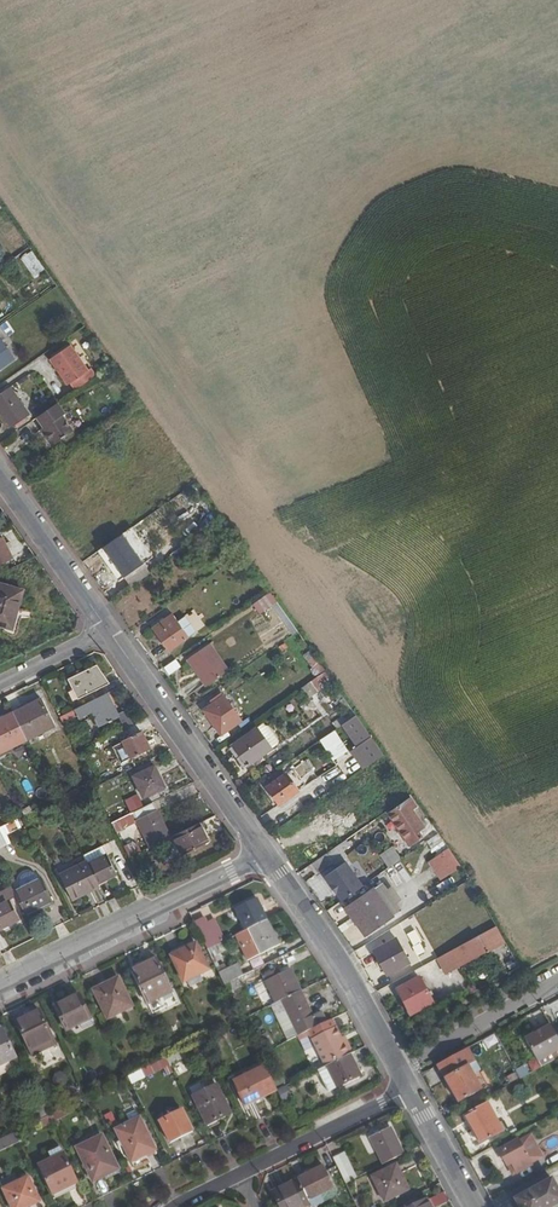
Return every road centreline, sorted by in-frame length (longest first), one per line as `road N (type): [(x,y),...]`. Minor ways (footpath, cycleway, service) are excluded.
road 1 (residential): [(0,985),(266,854)]
road 2 (tertiary): [(266,854),(108,630)]
road 3 (tertiary): [(398,1069),(338,959),(266,854)]
road 4 (residential): [(238,1175),(410,1090)]
road 5 (tertiary): [(108,630),(0,473)]
road 6 (residential): [(557,982),(398,1069)]
road 7 (tertiary): [(474,1206),(410,1090)]
road 8 (residential): [(0,684),(108,630)]

